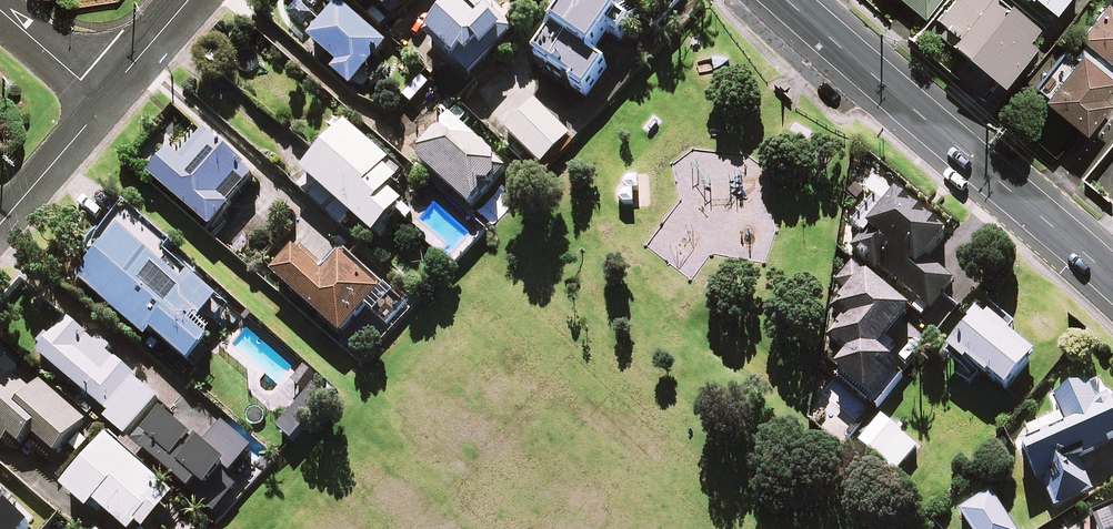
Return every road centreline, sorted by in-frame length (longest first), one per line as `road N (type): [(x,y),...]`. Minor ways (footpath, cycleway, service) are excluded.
road 1 (tertiary): [(788,0),(1112,280)]
road 2 (residential): [(104,100),(0,225)]
road 3 (residential): [(0,10),(104,100)]
road 4 (residential): [(189,0),(104,100)]

